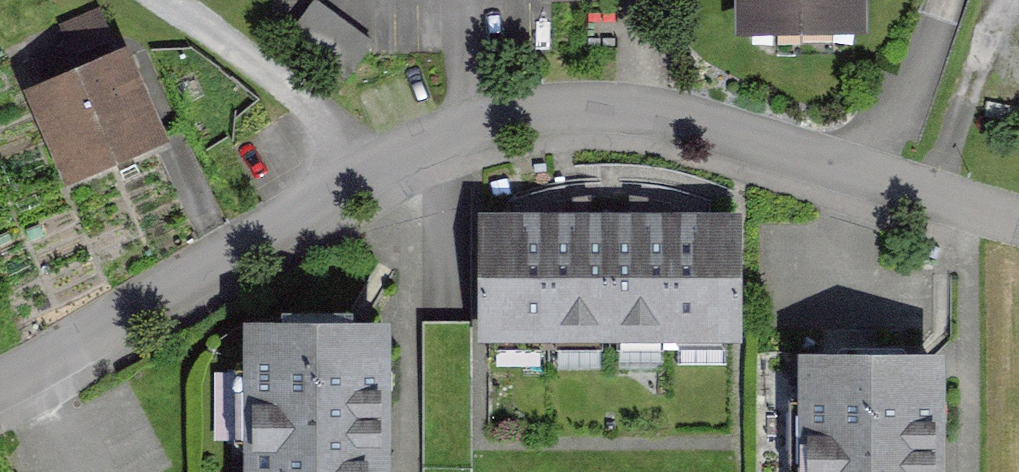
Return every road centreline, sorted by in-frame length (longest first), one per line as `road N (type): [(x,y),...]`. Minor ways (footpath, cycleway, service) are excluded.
road 1 (residential): [(362,165),(475,121),(637,112),(1018,230)]
road 2 (residential): [(0,377),(362,165)]
road 3 (residential): [(167,0),(303,95),(362,165)]

